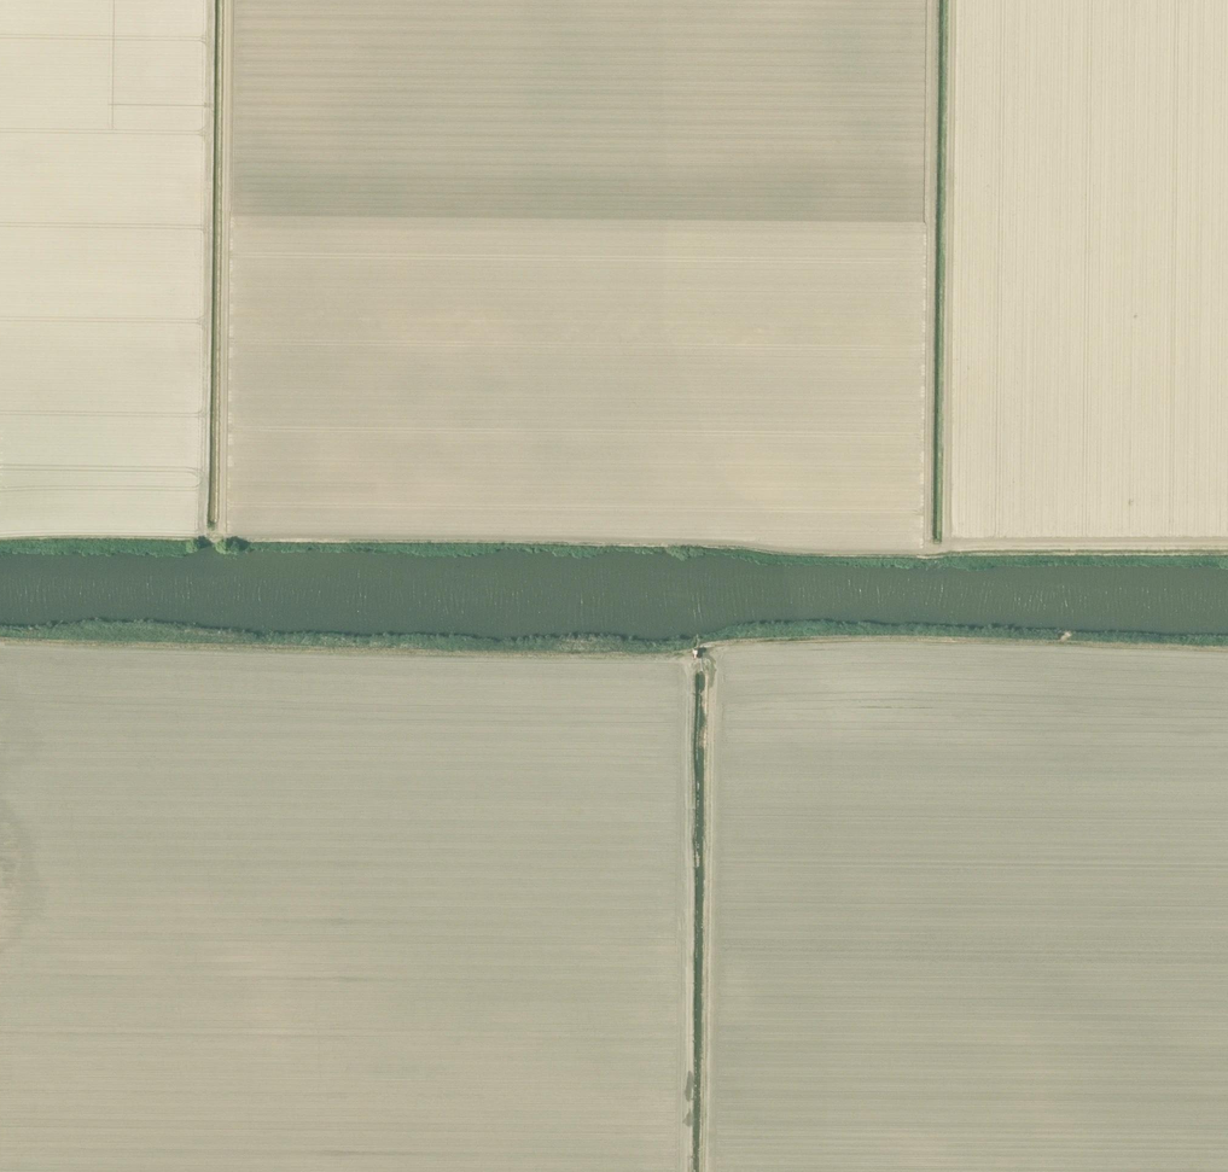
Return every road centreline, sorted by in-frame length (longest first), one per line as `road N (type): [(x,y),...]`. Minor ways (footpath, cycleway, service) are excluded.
road 1 (track): [(947,0),(943,554)]

